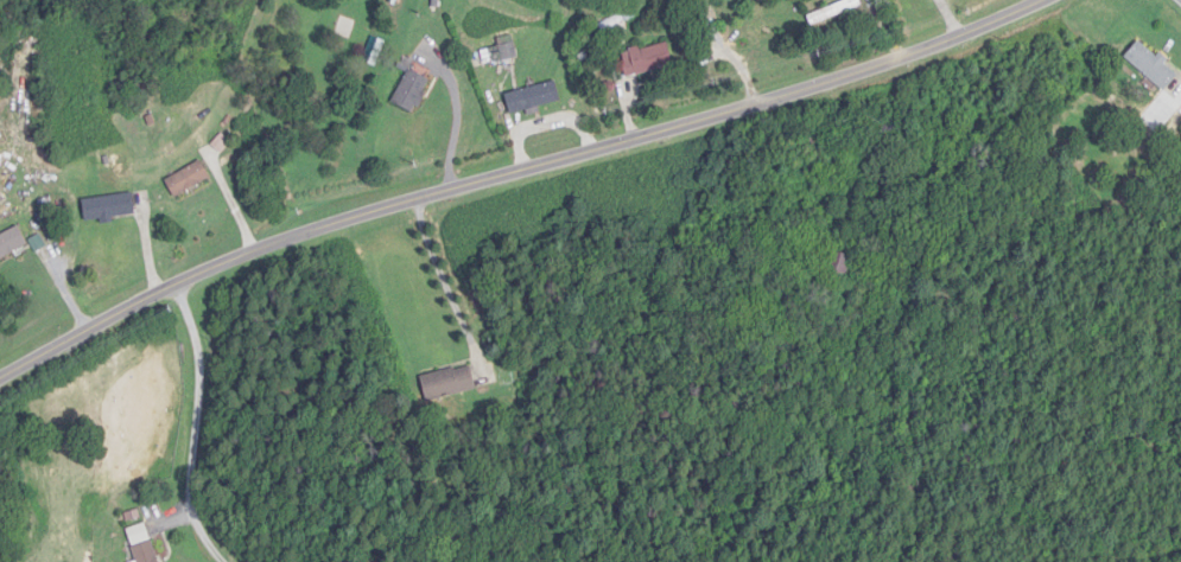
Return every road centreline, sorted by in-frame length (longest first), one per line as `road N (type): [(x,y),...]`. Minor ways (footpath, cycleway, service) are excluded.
road 1 (residential): [(0,379),(155,292),(226,263),(345,222),(673,136),(871,75),(1055,0)]

